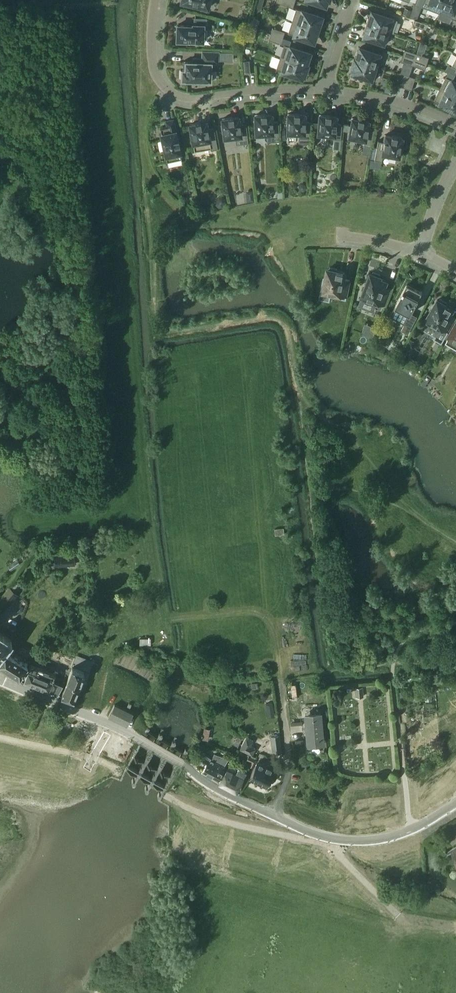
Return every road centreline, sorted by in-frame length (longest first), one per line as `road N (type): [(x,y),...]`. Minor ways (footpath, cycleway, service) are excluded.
road 1 (unclassified): [(455,804),(393,839),(330,841),(83,714),(0,683)]
road 2 (residential): [(156,0),(152,57),(169,91),(192,98),(327,90)]
road 3 (track): [(423,986),(402,922),(330,841)]
road 4 (residential): [(327,90),(389,99),(455,125)]

